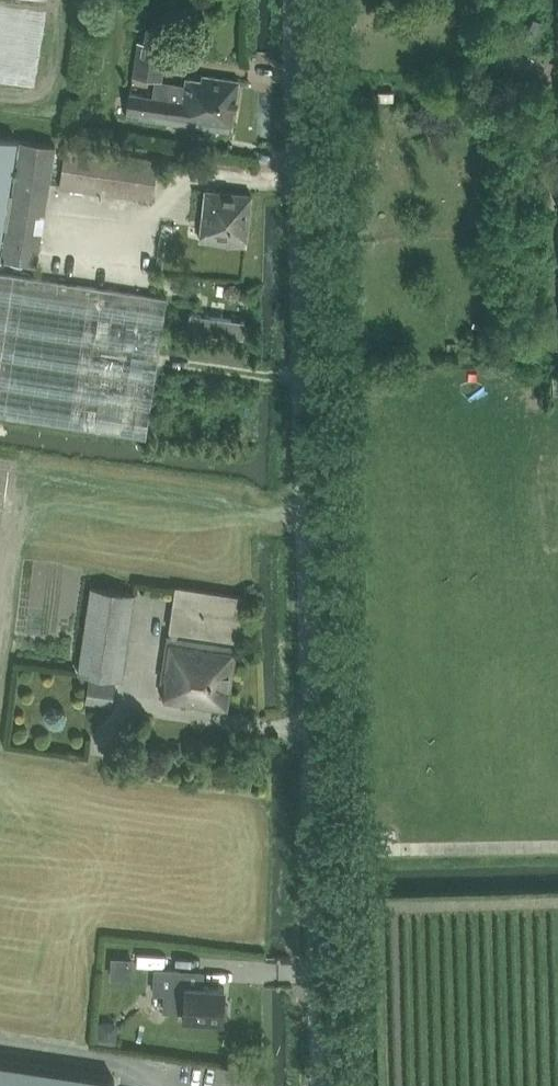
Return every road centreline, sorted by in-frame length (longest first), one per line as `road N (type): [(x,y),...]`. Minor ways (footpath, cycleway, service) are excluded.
road 1 (unclassified): [(325,1085),(297,0)]

